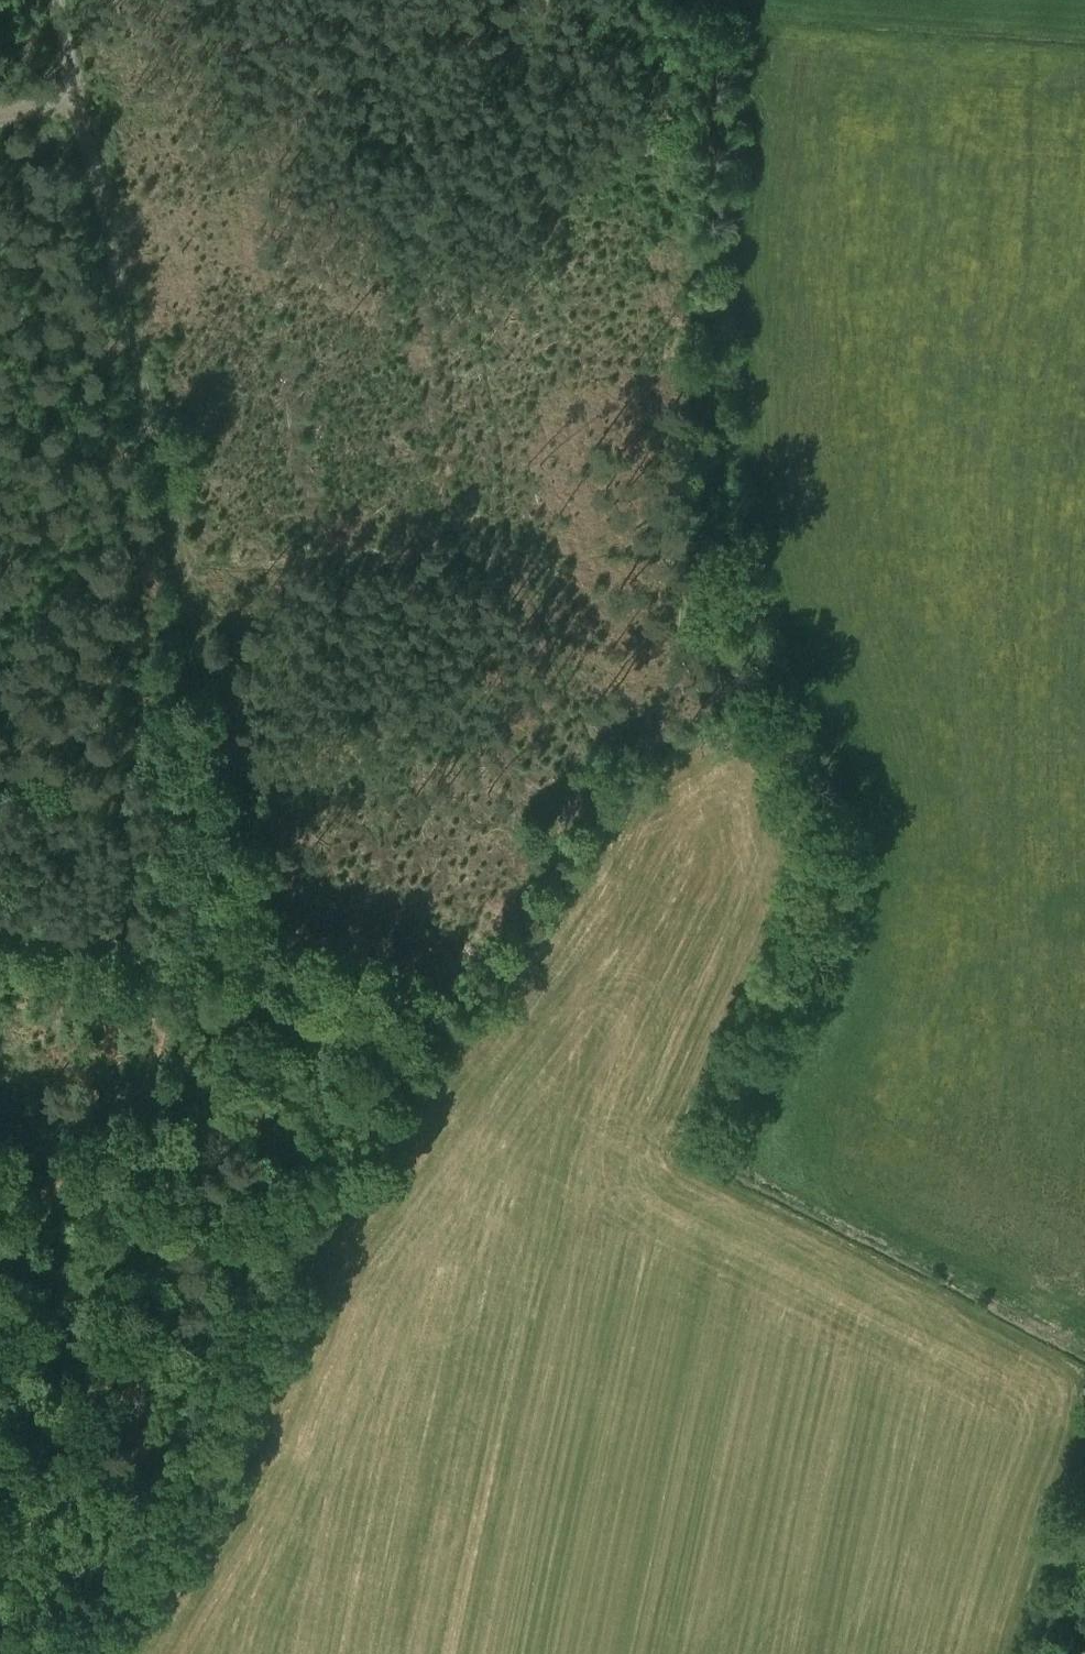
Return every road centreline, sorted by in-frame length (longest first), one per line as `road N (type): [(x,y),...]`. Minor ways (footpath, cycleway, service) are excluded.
road 1 (track): [(50,0),(261,938),(241,992),(0,966)]
road 2 (track): [(0,1572),(203,988)]
road 3 (track): [(1084,1488),(1068,1547),(1013,1653)]

